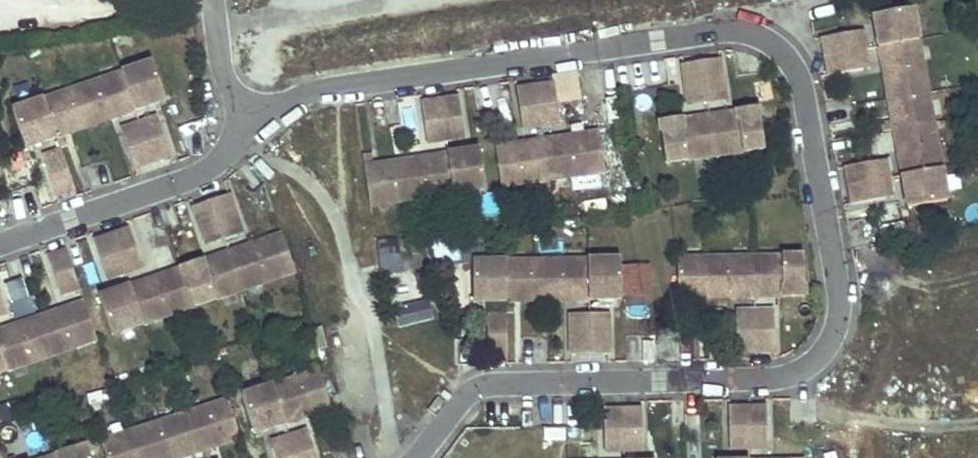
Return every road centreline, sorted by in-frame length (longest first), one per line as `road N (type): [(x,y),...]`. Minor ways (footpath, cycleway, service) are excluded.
road 1 (residential): [(258,123),(311,91),(727,30),(761,35),(792,57),(810,96),(839,272),(841,303),(821,353),(799,371),(773,377),(486,384),(459,399),(416,457)]
road 2 (residential): [(0,243),(194,177),(258,123)]
road 3 (residential): [(258,123),(222,59),(214,0)]

